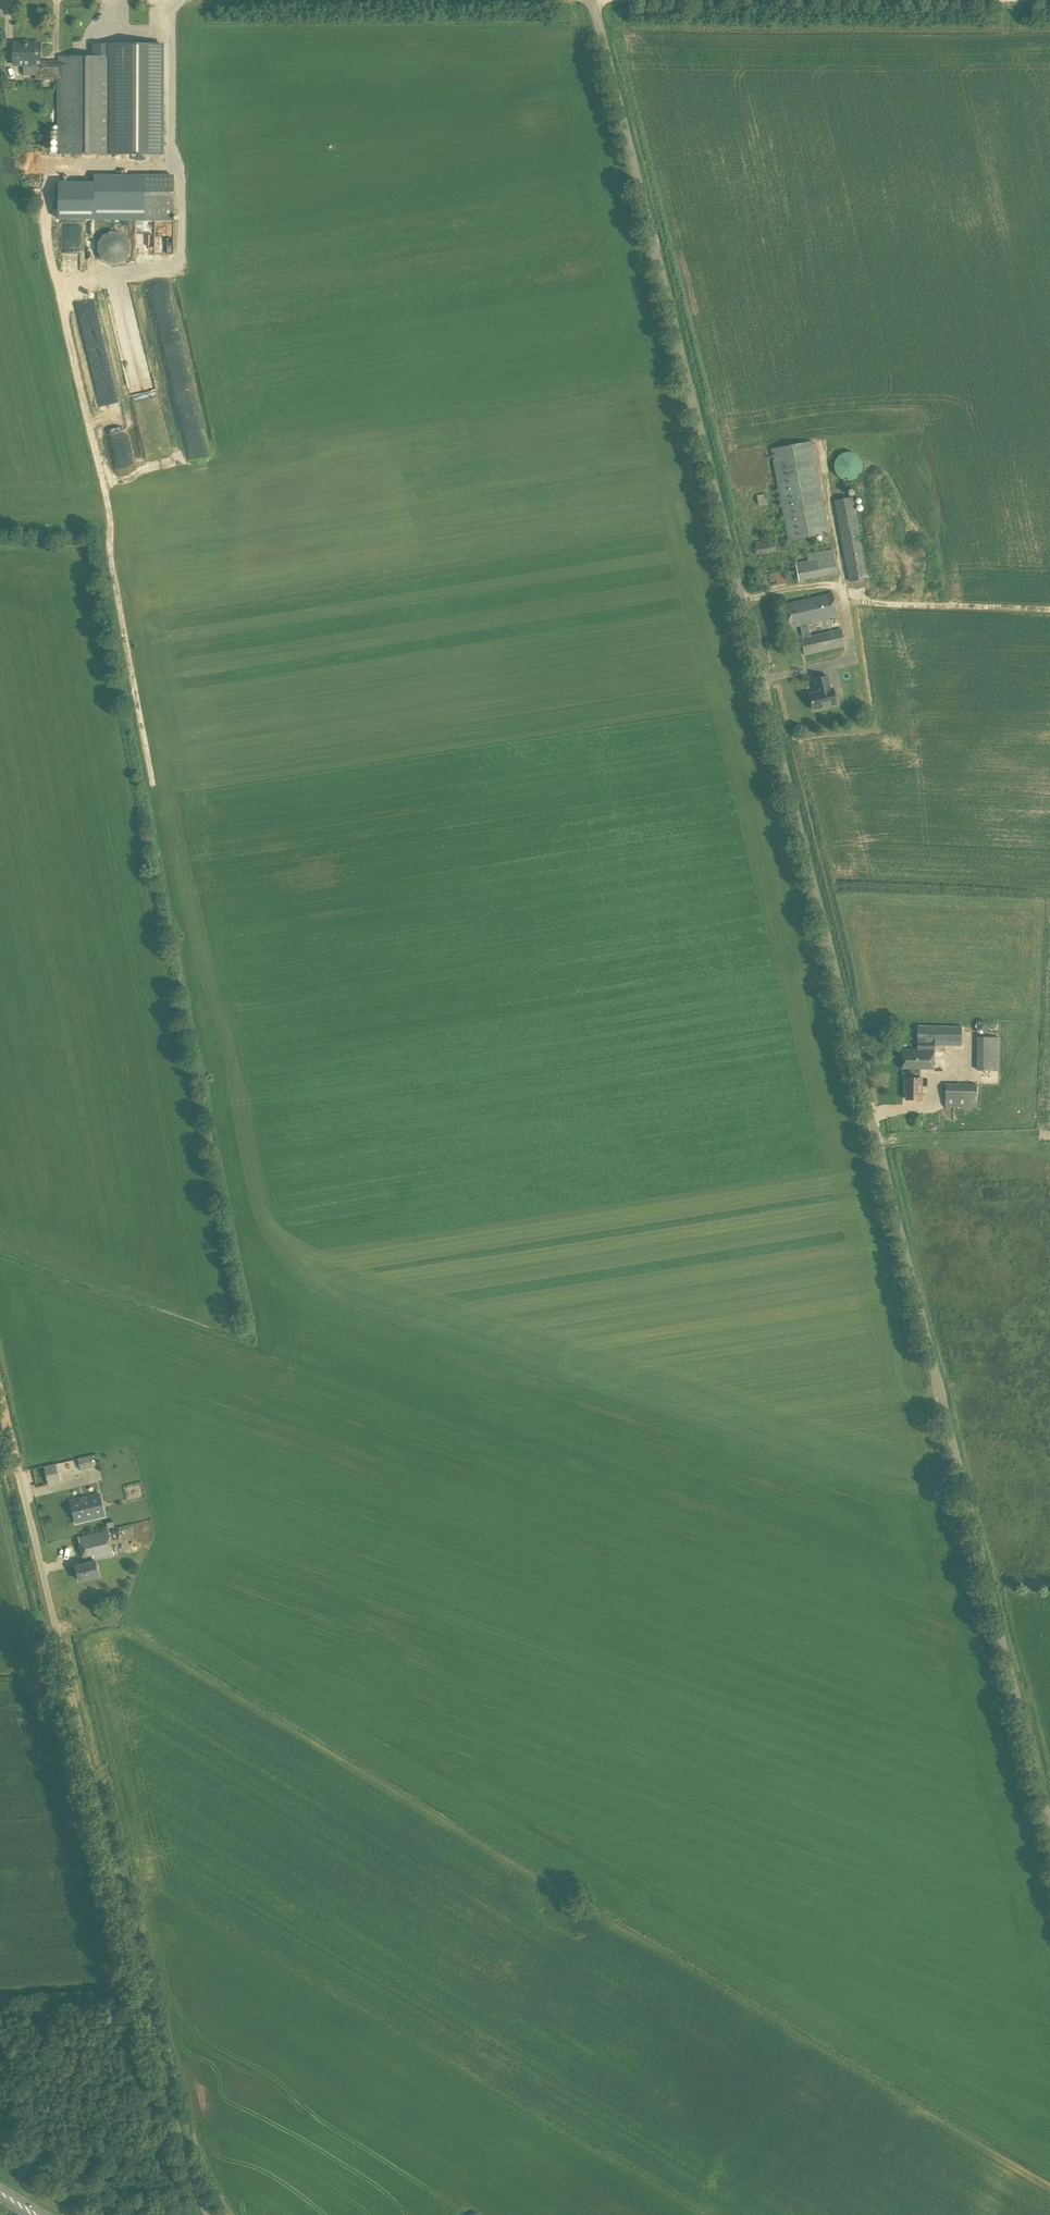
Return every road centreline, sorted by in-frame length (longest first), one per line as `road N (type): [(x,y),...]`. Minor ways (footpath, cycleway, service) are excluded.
road 1 (unclassified): [(1049,1849),(592,0)]
road 2 (unclassified): [(209,2214),(183,2154),(8,1447)]

